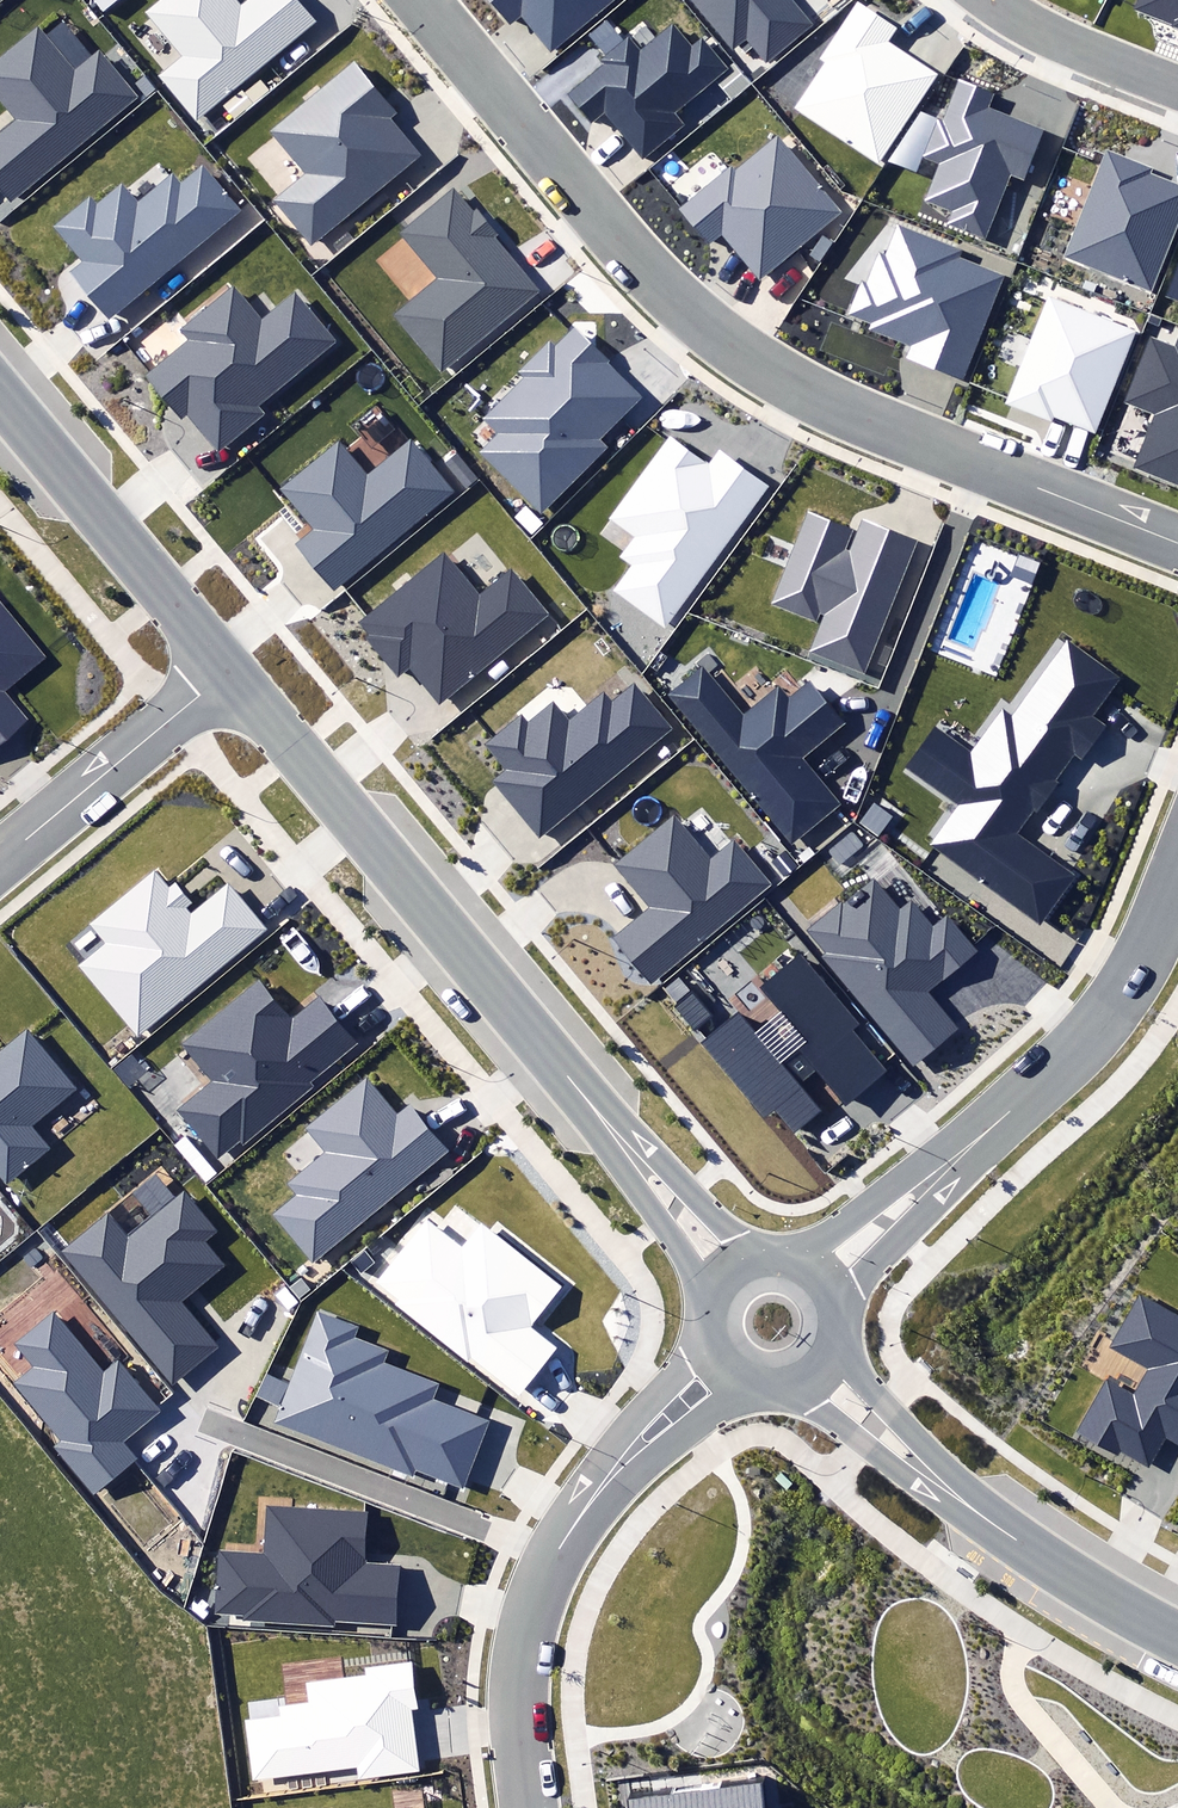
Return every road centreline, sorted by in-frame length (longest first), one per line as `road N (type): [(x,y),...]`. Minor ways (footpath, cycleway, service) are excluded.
road 1 (residential): [(1177,544),(810,392),(758,363),(654,279),(421,0)]
road 2 (residential): [(615,1133),(226,672)]
road 3 (residential): [(639,1444),(577,1521),(529,1615),(517,1704),(528,1807)]
road 4 (residential): [(226,672),(0,399)]
road 5 (residential): [(989,1129),(1110,1010),(1177,869)]
road 6 (residential): [(0,861),(226,672)]
road 7 (residential): [(951,1494),(1066,1573),(1177,1636)]
road 8 (residential): [(793,1261),(905,1178),(989,1129)]
road 9 (residential): [(989,1129),(937,1198),(835,1303)]
road 10 (residential): [(991,0),(1061,39),(1177,86)]
road 11 (residential): [(713,1298),(643,1196),(615,1133)]
road 12 (residential): [(615,1133),(671,1172),(757,1260)]
road 13 (residential): [(951,1494),(903,1471),(799,1385)]
road 14 (residential): [(834,1349),(924,1450),(951,1494)]
road 15 (residential): [(756,1387),(671,1443),(639,1444)]
road 16 (residential): [(639,1444),(651,1404),(709,1338)]

